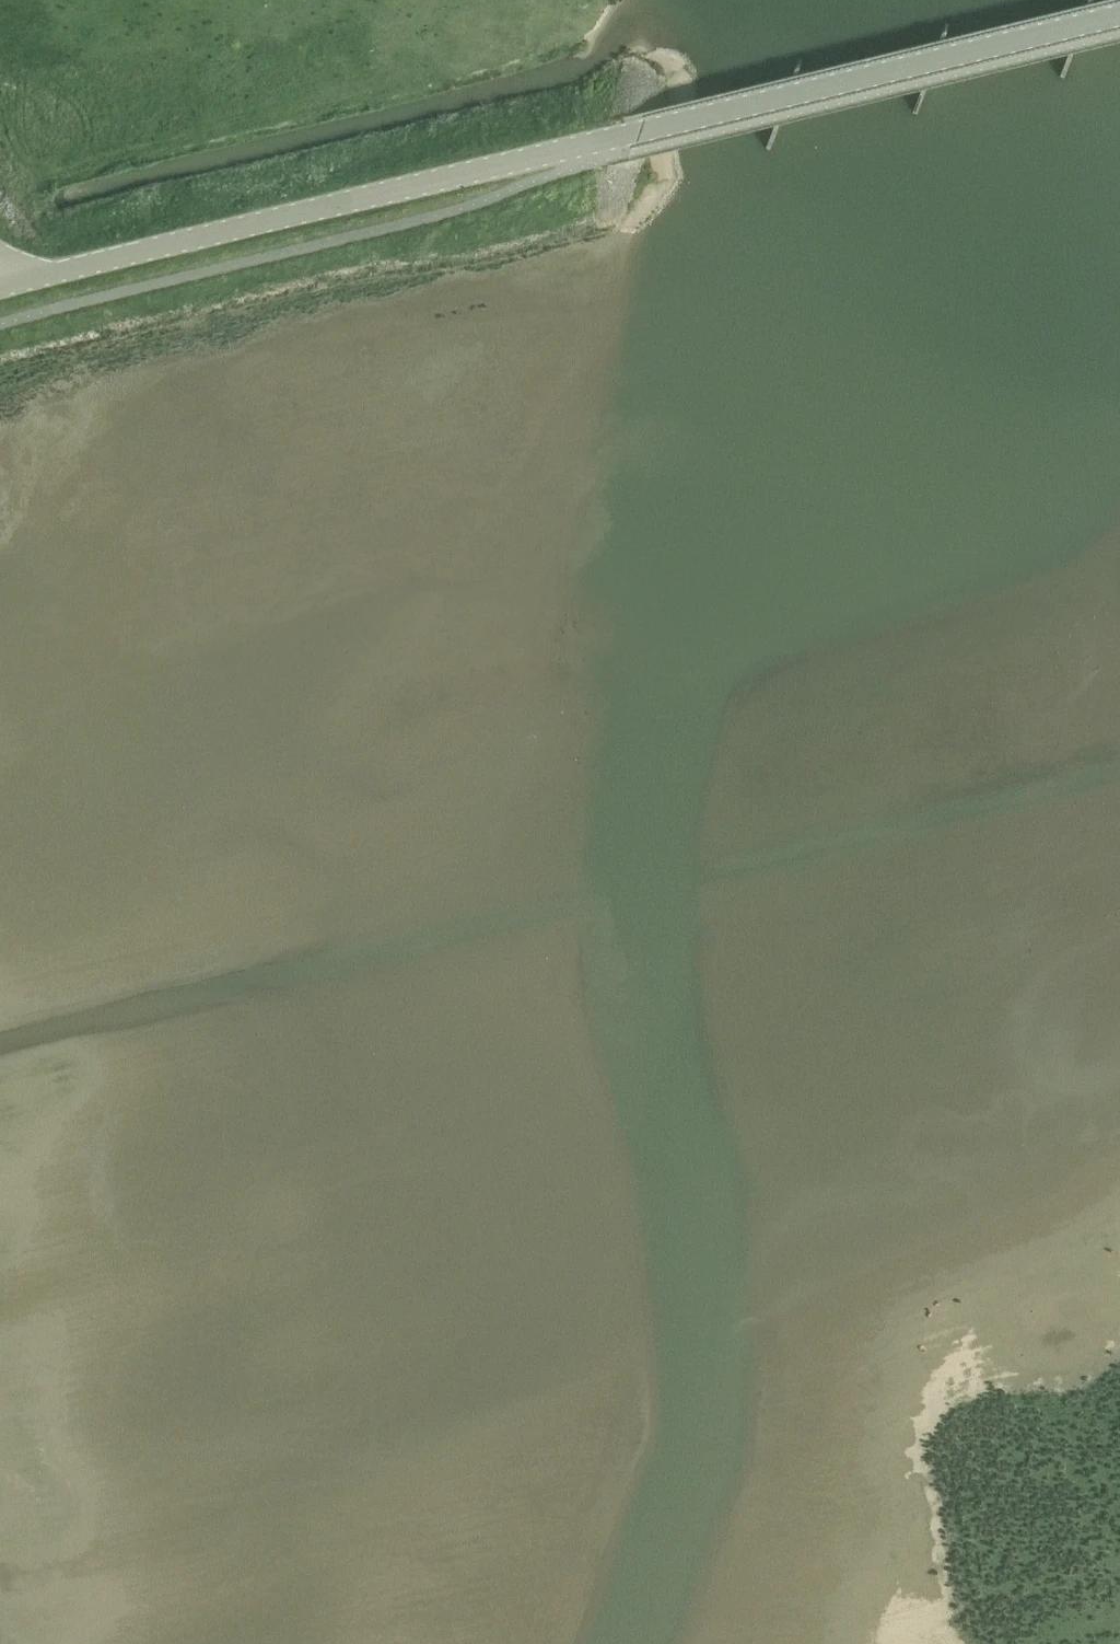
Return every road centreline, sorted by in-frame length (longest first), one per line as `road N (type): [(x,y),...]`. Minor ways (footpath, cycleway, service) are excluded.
road 1 (secondary): [(1119,10),(0,287)]

